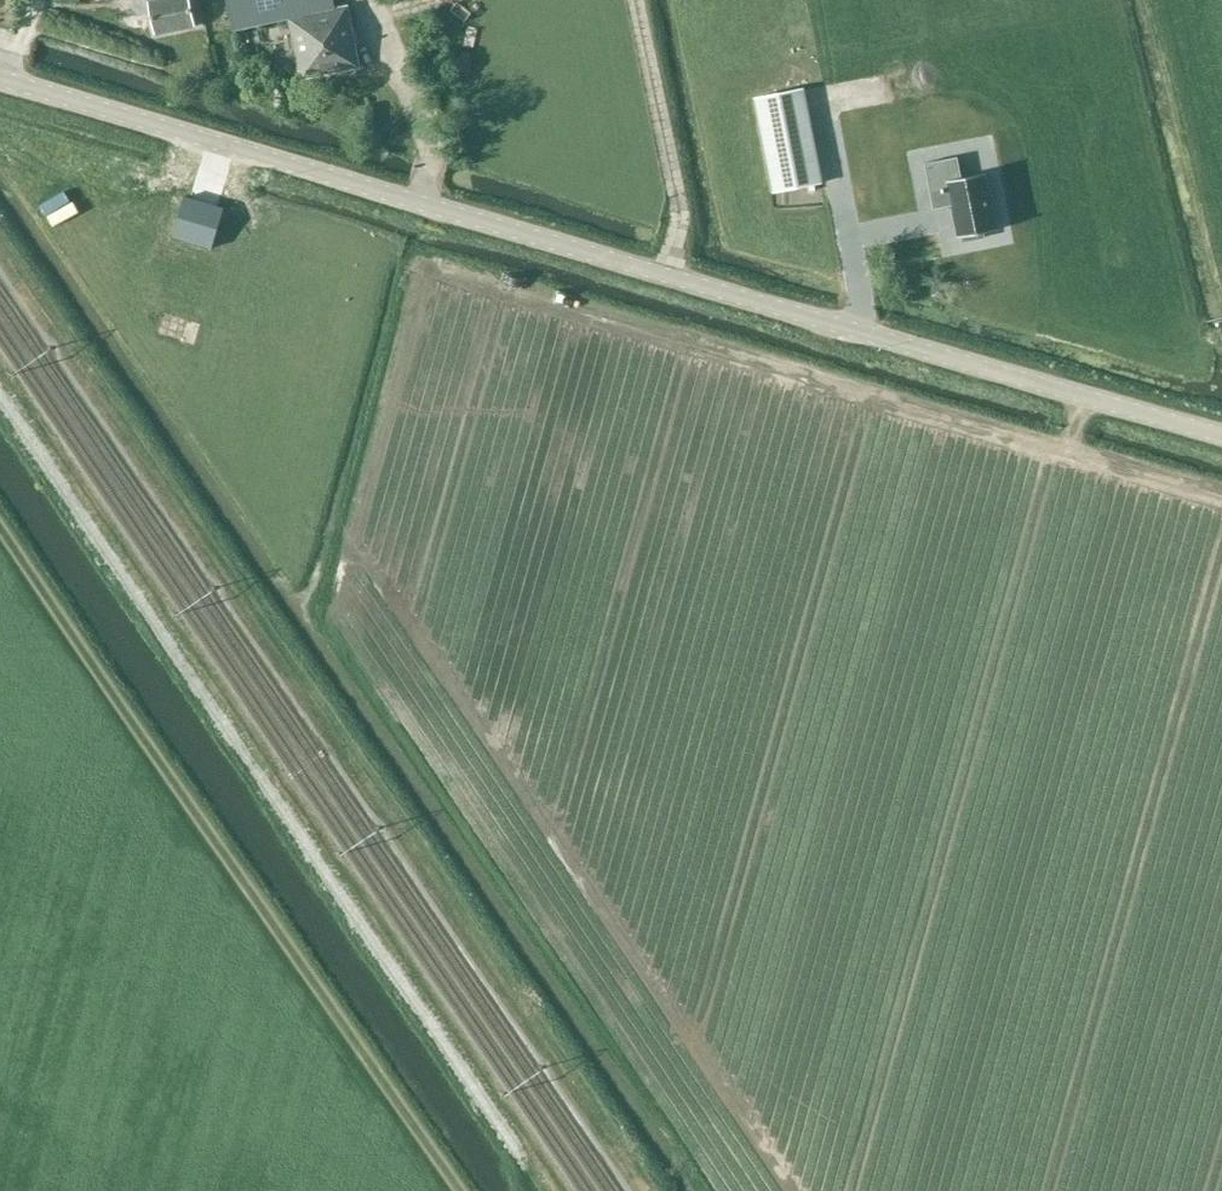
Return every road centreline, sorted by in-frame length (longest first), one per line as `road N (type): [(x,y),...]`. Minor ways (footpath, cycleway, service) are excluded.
road 1 (unclassified): [(1221,430),(388,196),(0,78)]

